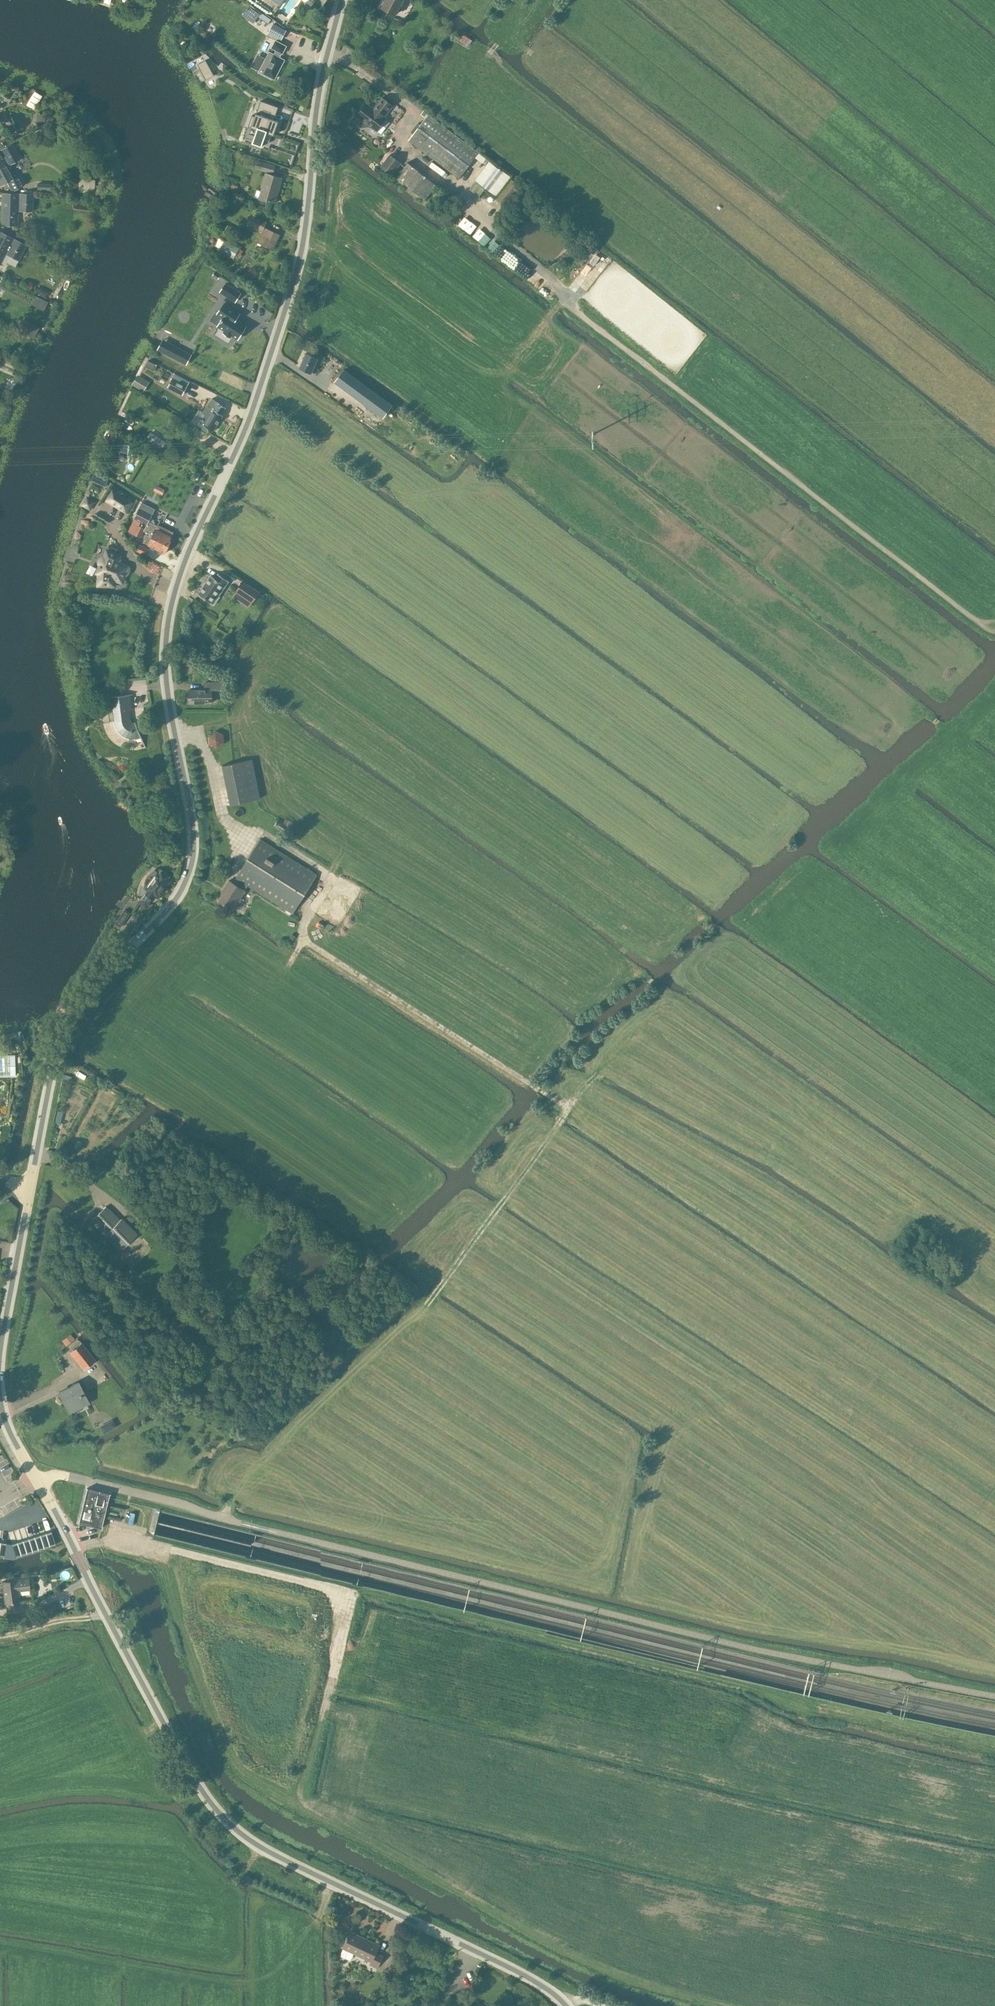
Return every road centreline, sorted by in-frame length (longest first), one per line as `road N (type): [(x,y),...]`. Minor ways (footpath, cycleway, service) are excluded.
road 1 (tertiary): [(29,1191),(55,1060),(72,1018),(188,876),(193,828),(167,682),(171,606),(253,410),(298,266),(317,105),(340,0)]
road 2 (track): [(222,1517),(245,1474),(439,1290),(568,1109),(300,940),(326,875)]
road 3 (tertiary): [(104,1610),(191,1775),(241,1833),(544,1985),(565,2005)]
road 4 (unclassified): [(242,1524),(63,1474),(37,1480)]
road 5 (tertiary): [(0,1349),(29,1191)]
road 6 (tertiary): [(104,1610),(37,1480)]

